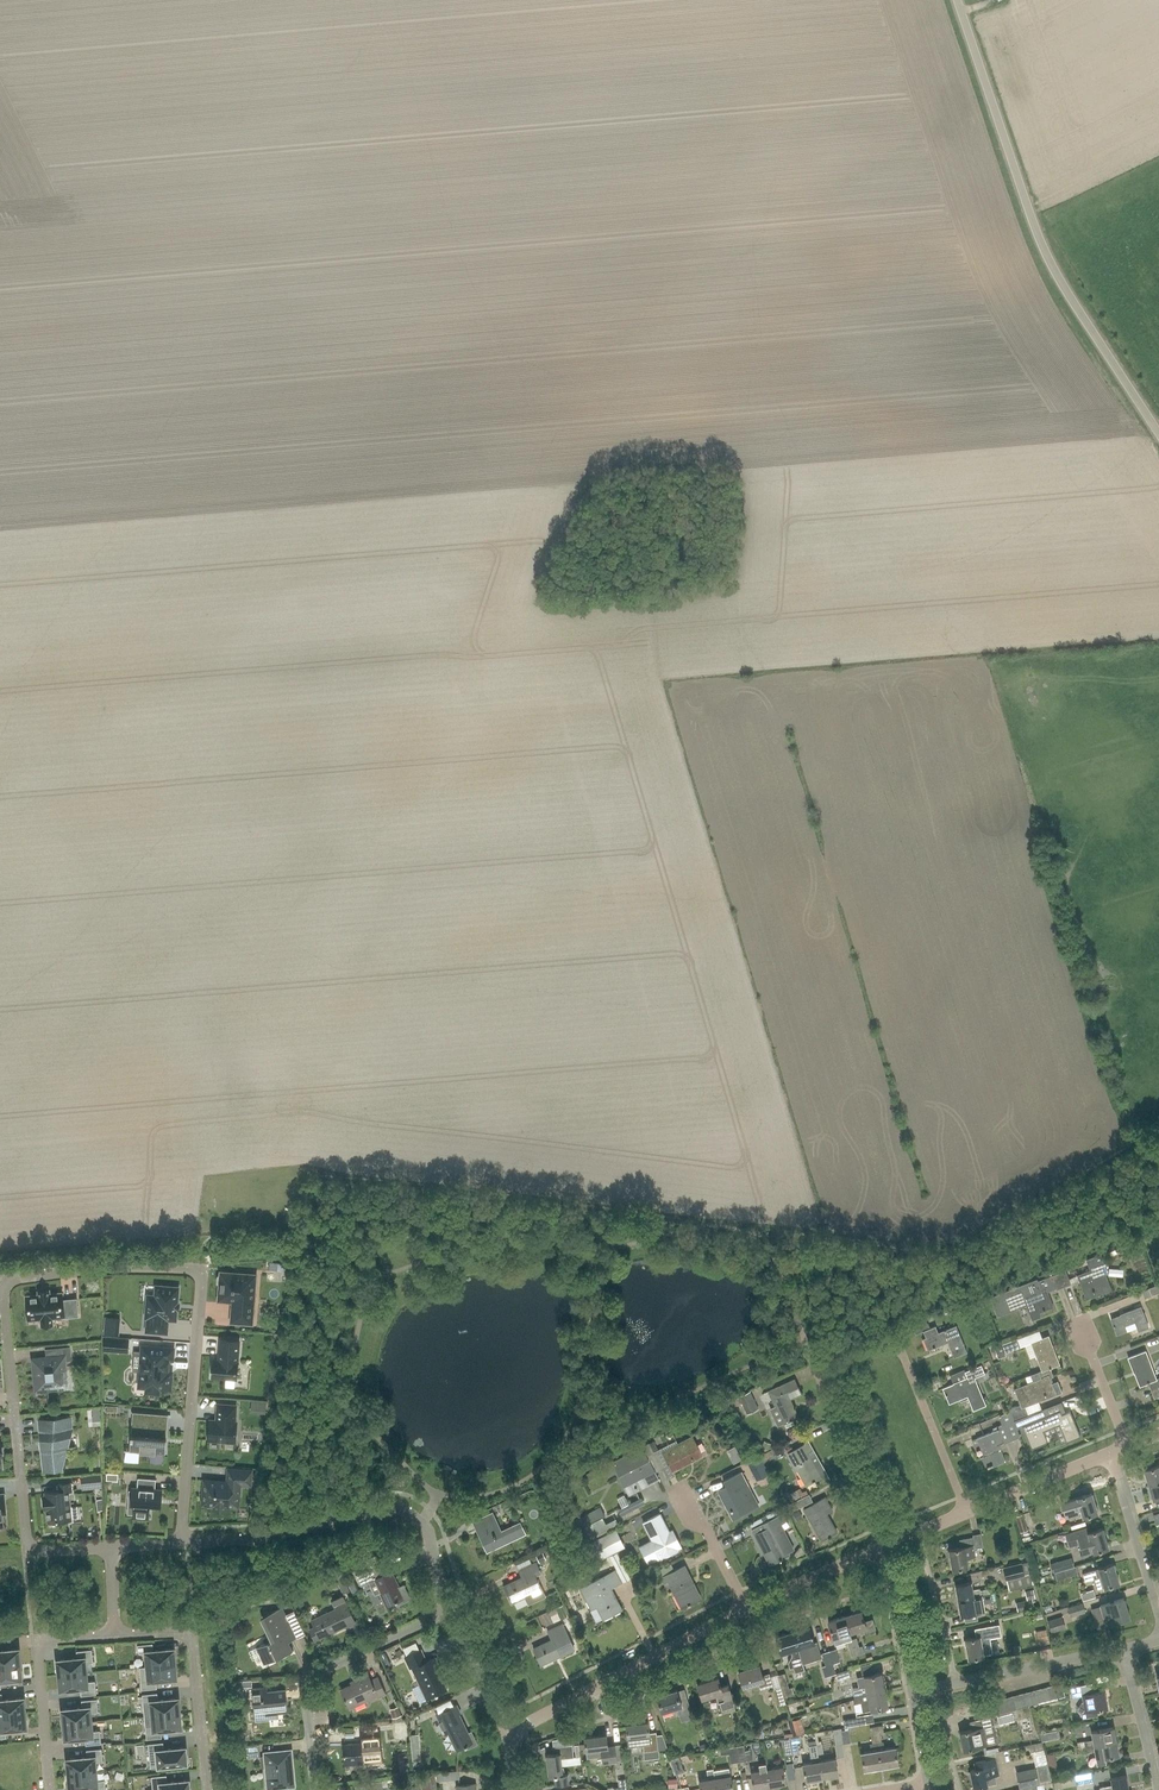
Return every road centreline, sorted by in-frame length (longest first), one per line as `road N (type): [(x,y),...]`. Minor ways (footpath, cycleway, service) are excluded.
road 1 (residential): [(182,1544),(197,1276),(120,1268),(13,1279),(3,1294),(28,1551),(110,1549)]
road 2 (unclassified): [(1158,432),(1039,236),(958,0)]
road 3 (residential): [(882,1546),(825,1386),(832,1365),(898,1345),(968,1508)]
road 4 (residential): [(182,1544),(408,1510),(427,1527),(449,1612)]
road 5 (tertiary): [(508,1735),(746,1608)]
road 6 (residential): [(315,1789),(310,1679),(449,1612)]
road 7 (residential): [(115,1635),(191,1635),(207,1789)]
road 8 (residential): [(51,1789),(37,1640),(115,1635)]
road 9 (residential): [(915,1692),(1125,1649)]
road 10 (residential): [(1158,1604),(1110,1455)]
road 11 (tertiary): [(968,1508),(1110,1455)]
road 12 (residential): [(915,1692),(882,1546)]
road 13 (tertiary): [(746,1608),(882,1546)]
road 14 (residential): [(1158,1787),(1125,1649)]
road 15 (residential): [(746,1608),(679,1489)]
road 16 (residential): [(449,1612),(508,1735)]
road 17 (residential): [(1128,1447),(1084,1334)]

